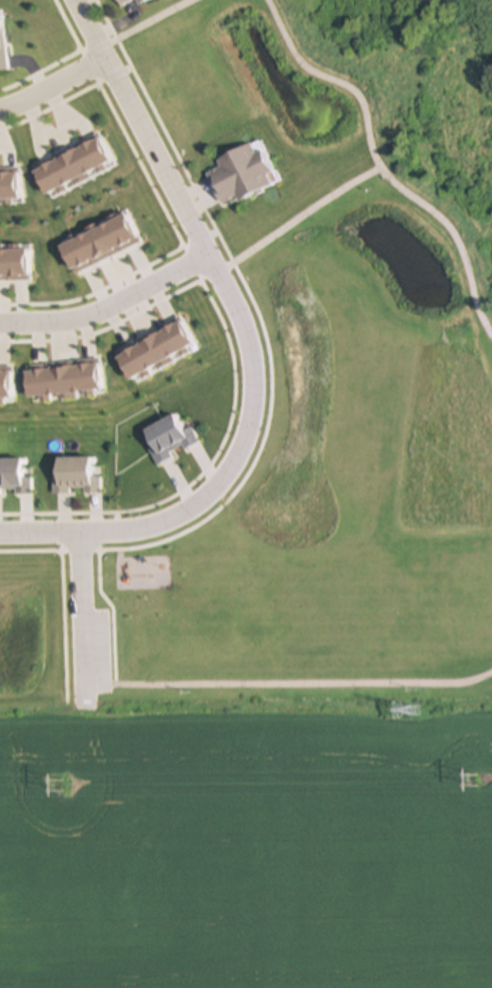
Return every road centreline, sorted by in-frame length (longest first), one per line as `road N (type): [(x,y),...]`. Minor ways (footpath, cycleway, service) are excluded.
road 1 (residential): [(155,526),(201,500),(230,470),(249,426),(253,356),(76,0)]
road 2 (residential): [(208,256),(106,309),(60,322),(0,324)]
road 3 (residential): [(155,526),(0,533)]
road 4 (residential): [(84,532),(88,686)]

